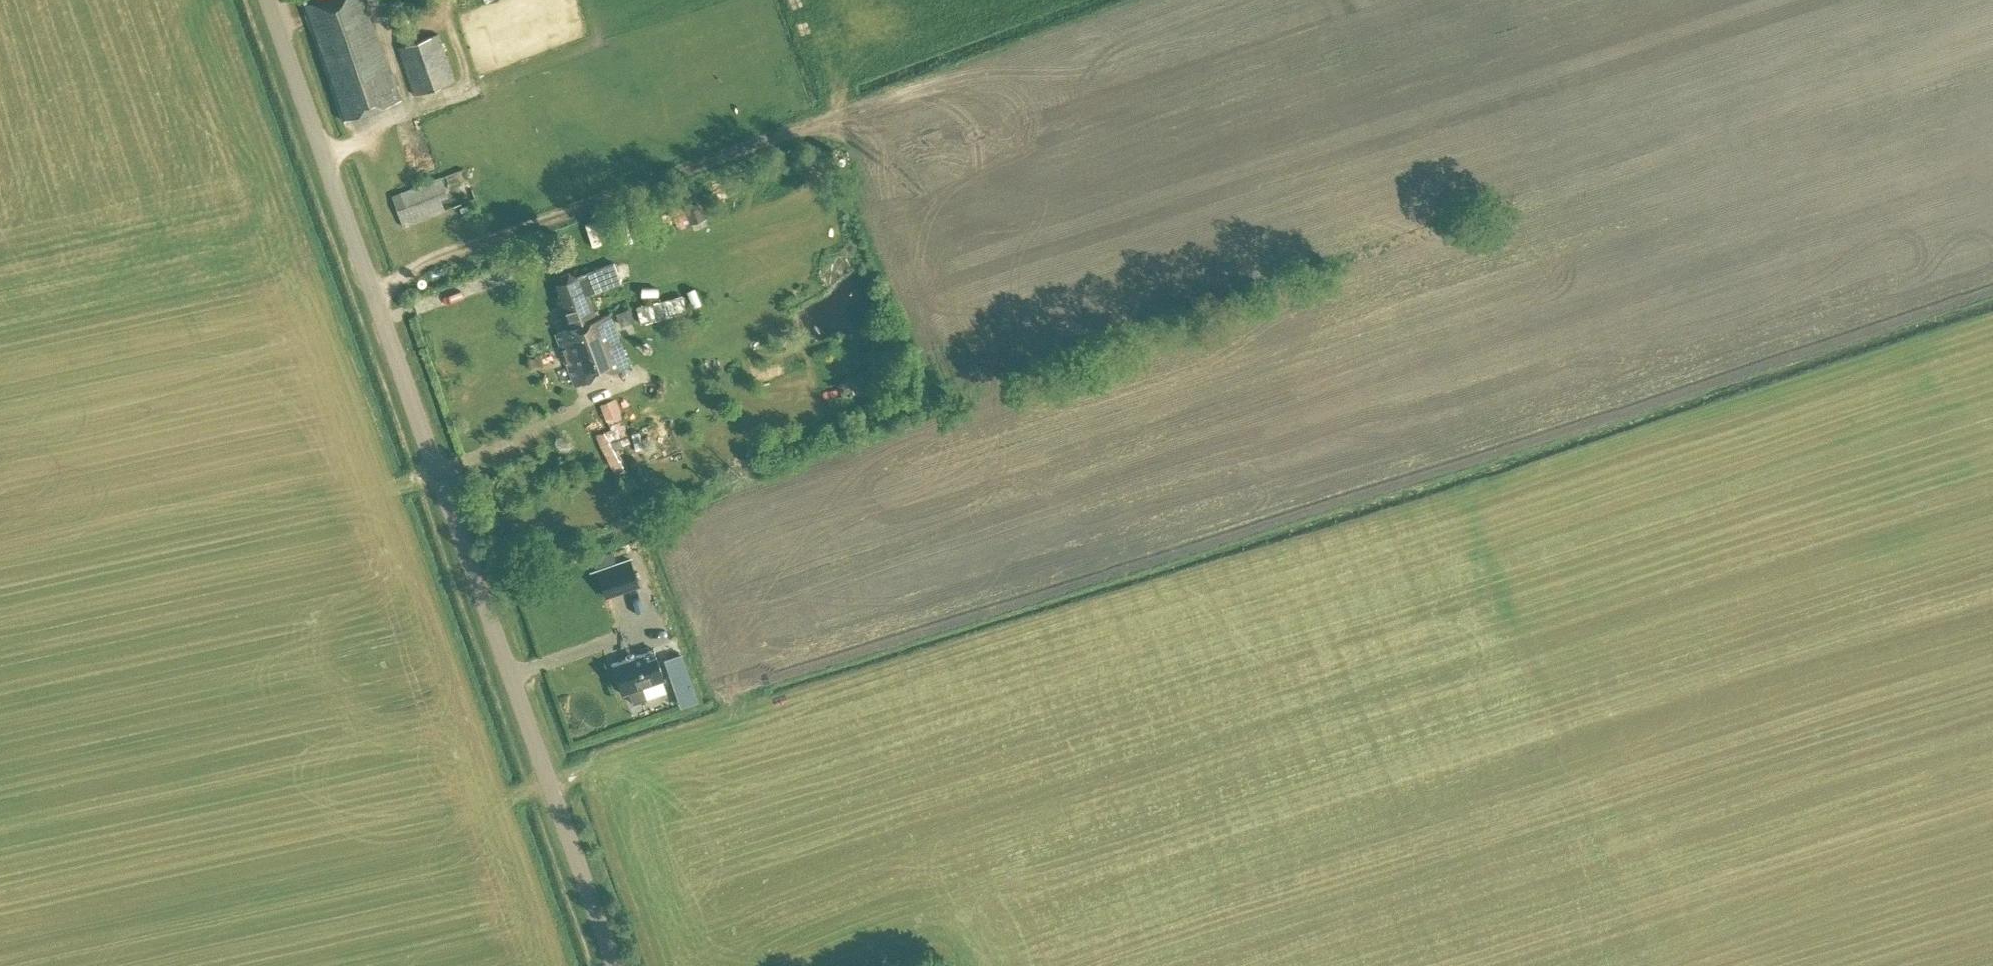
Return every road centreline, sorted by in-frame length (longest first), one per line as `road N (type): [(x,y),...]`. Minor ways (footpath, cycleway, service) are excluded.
road 1 (unclassified): [(615,965),(270,0)]

